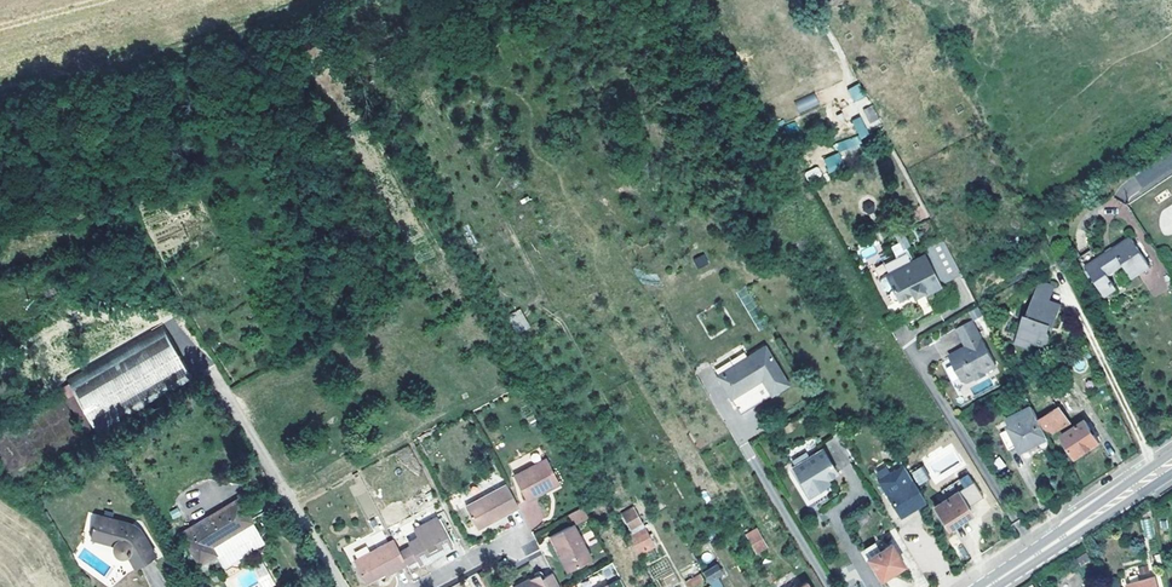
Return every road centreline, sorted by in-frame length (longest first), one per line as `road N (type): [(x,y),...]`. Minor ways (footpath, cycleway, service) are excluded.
road 1 (residential): [(211,368),(341,586)]
road 2 (primary): [(1167,467),(987,586)]
road 3 (track): [(1158,473),(1069,300)]

